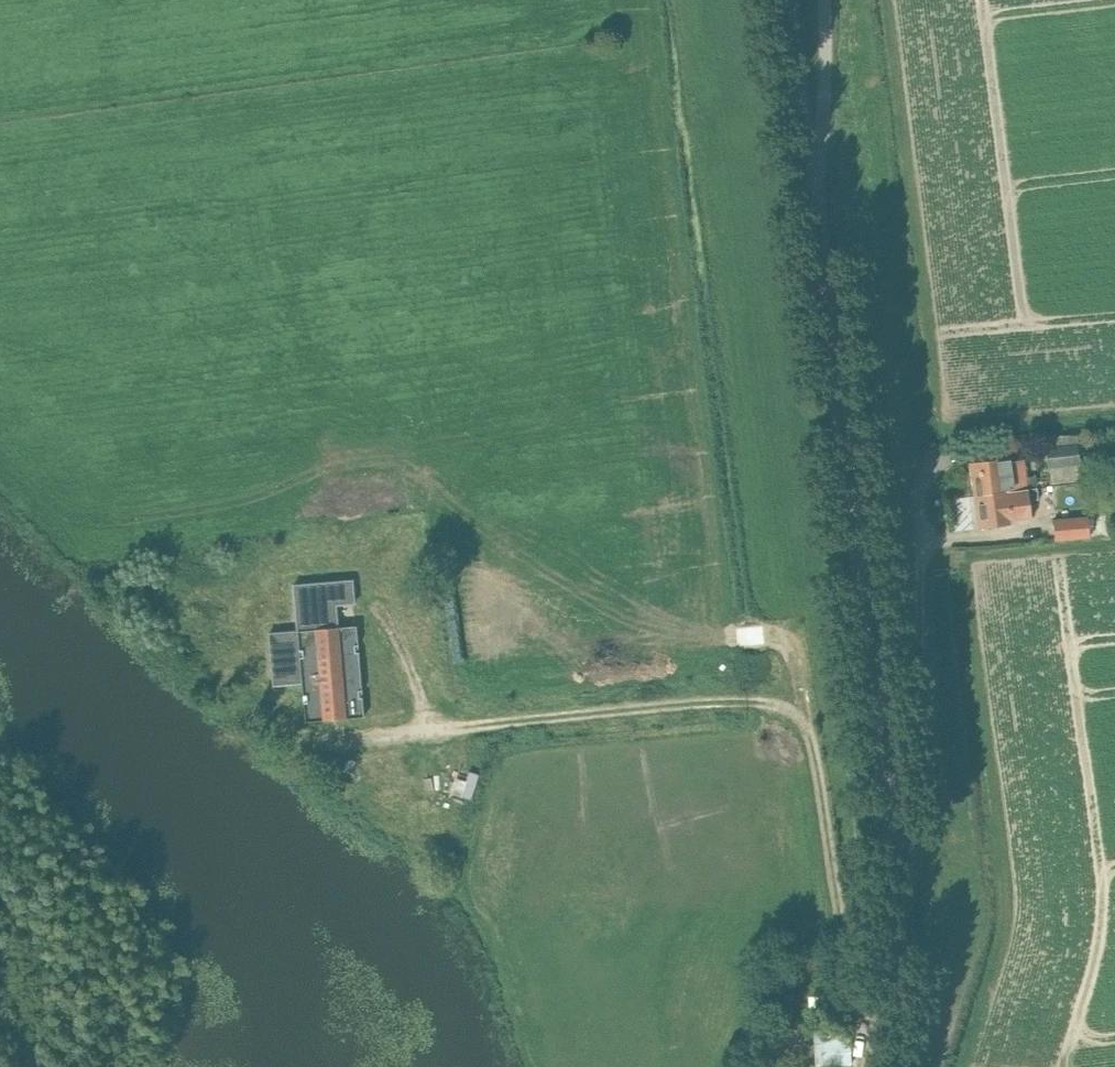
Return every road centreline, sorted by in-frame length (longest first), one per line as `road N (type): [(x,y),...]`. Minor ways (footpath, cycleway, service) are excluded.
road 1 (unclassified): [(872,1066),(896,919),(885,727),(787,0)]
road 2 (track): [(874,1056),(855,1010),(817,740),(796,706),(471,731)]

